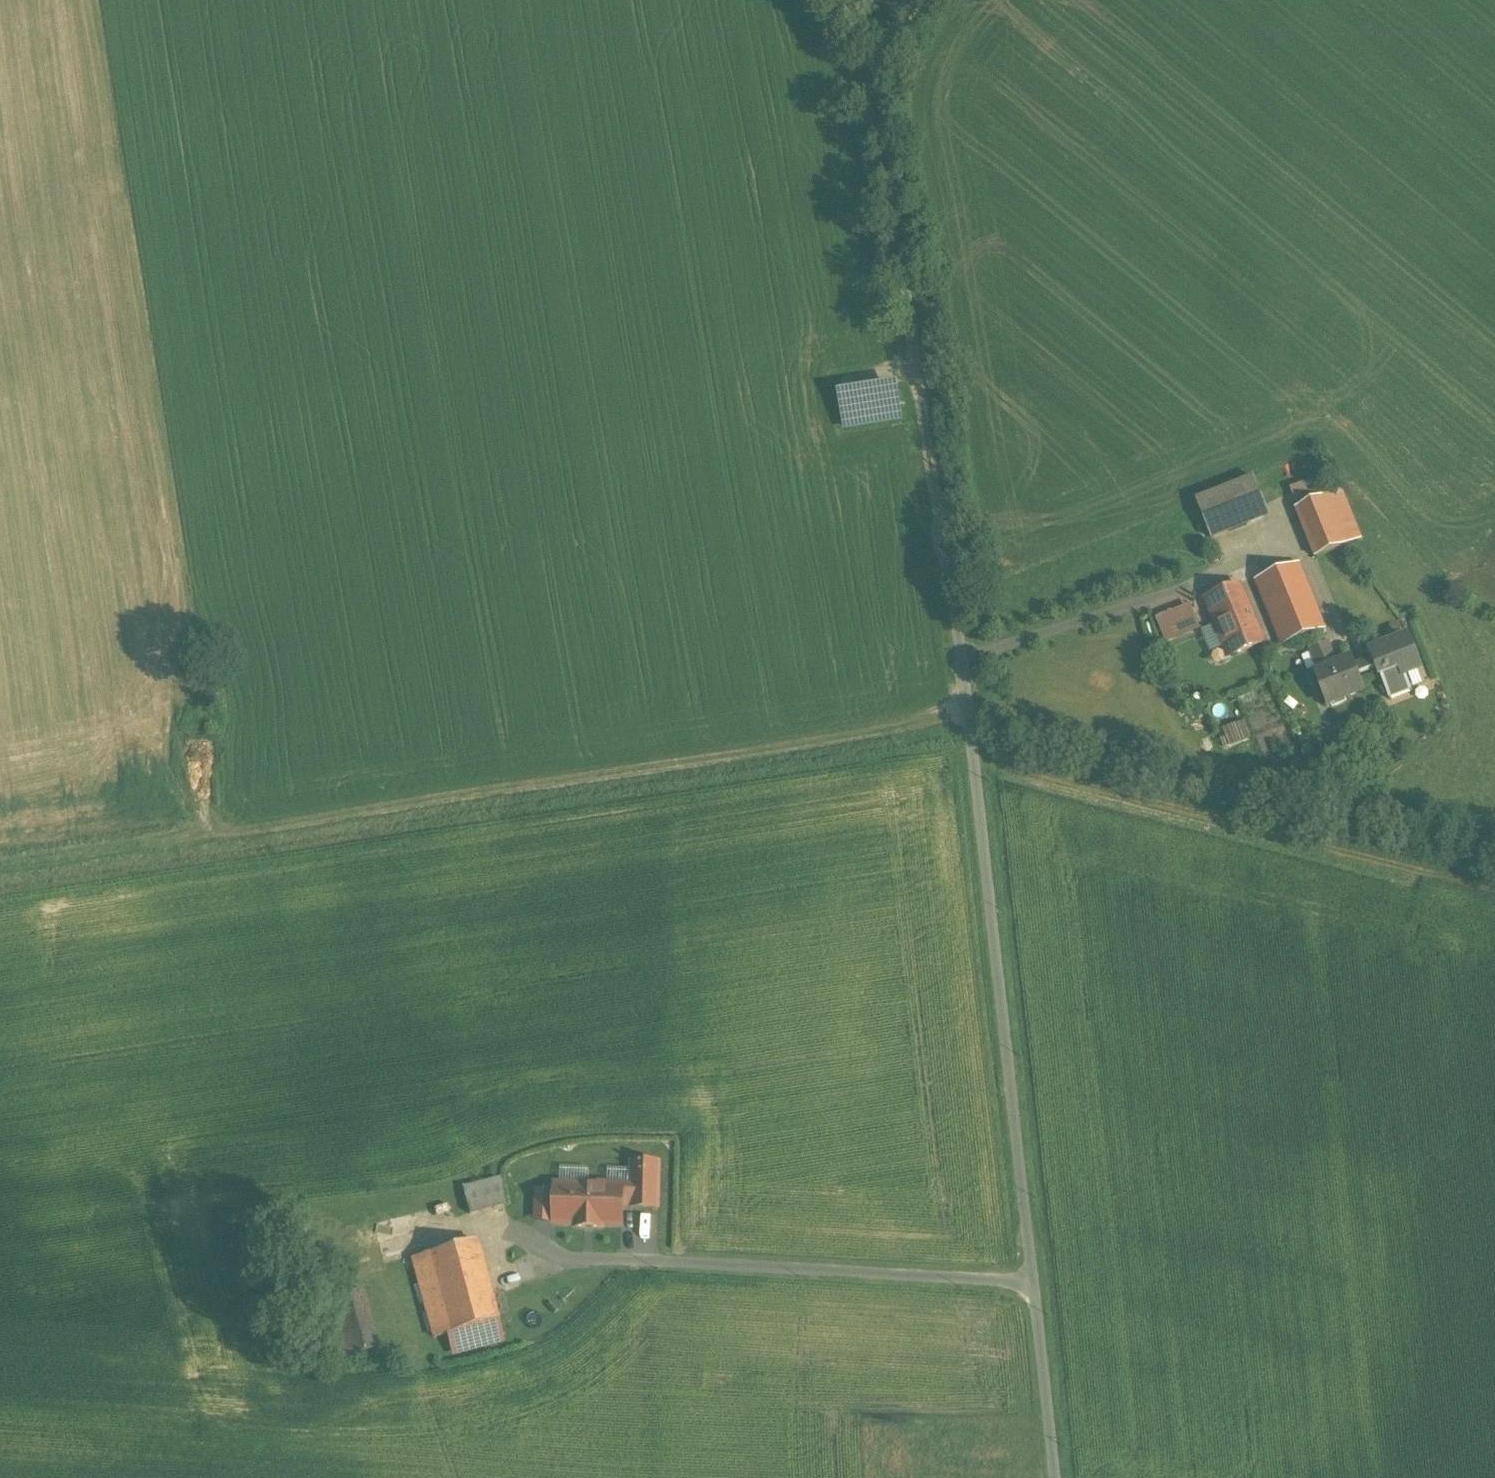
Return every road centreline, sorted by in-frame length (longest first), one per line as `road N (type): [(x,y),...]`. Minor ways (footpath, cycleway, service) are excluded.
road 1 (unclassified): [(1056,1477),(948,553)]
road 2 (track): [(948,553),(885,112),(898,58),(930,0)]

